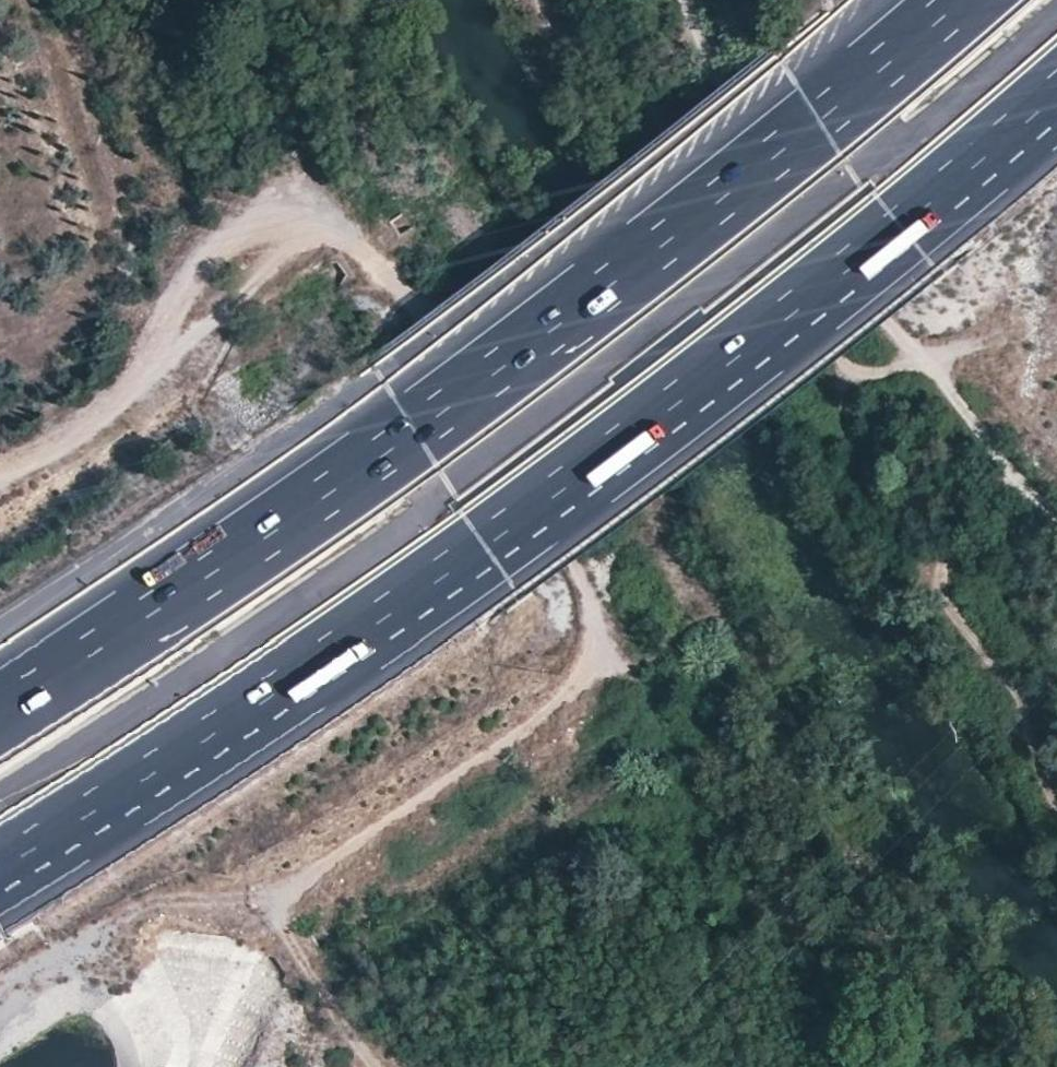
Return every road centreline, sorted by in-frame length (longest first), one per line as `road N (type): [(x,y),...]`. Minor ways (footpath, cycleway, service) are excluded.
road 1 (track): [(275,905),(335,848),(550,710),(582,677),(593,624),(585,573),(404,294),(351,243),(310,222),(286,219),(245,230),(204,258),(131,388),(59,449),(0,475)]
road 2 (motorway): [(0,869),(485,548),(902,229),(1056,94)]
road 3 (motorway): [(962,0),(670,238),(415,431),(0,711)]
road 4 (track): [(1056,535),(999,469),(952,394),(850,285),(690,0)]
road 5 (track): [(926,367),(874,382),(841,417),(854,463),(923,555),(965,633),(1028,690),(1056,745)]
road 6 (track): [(275,905),(304,968),(381,1066)]

